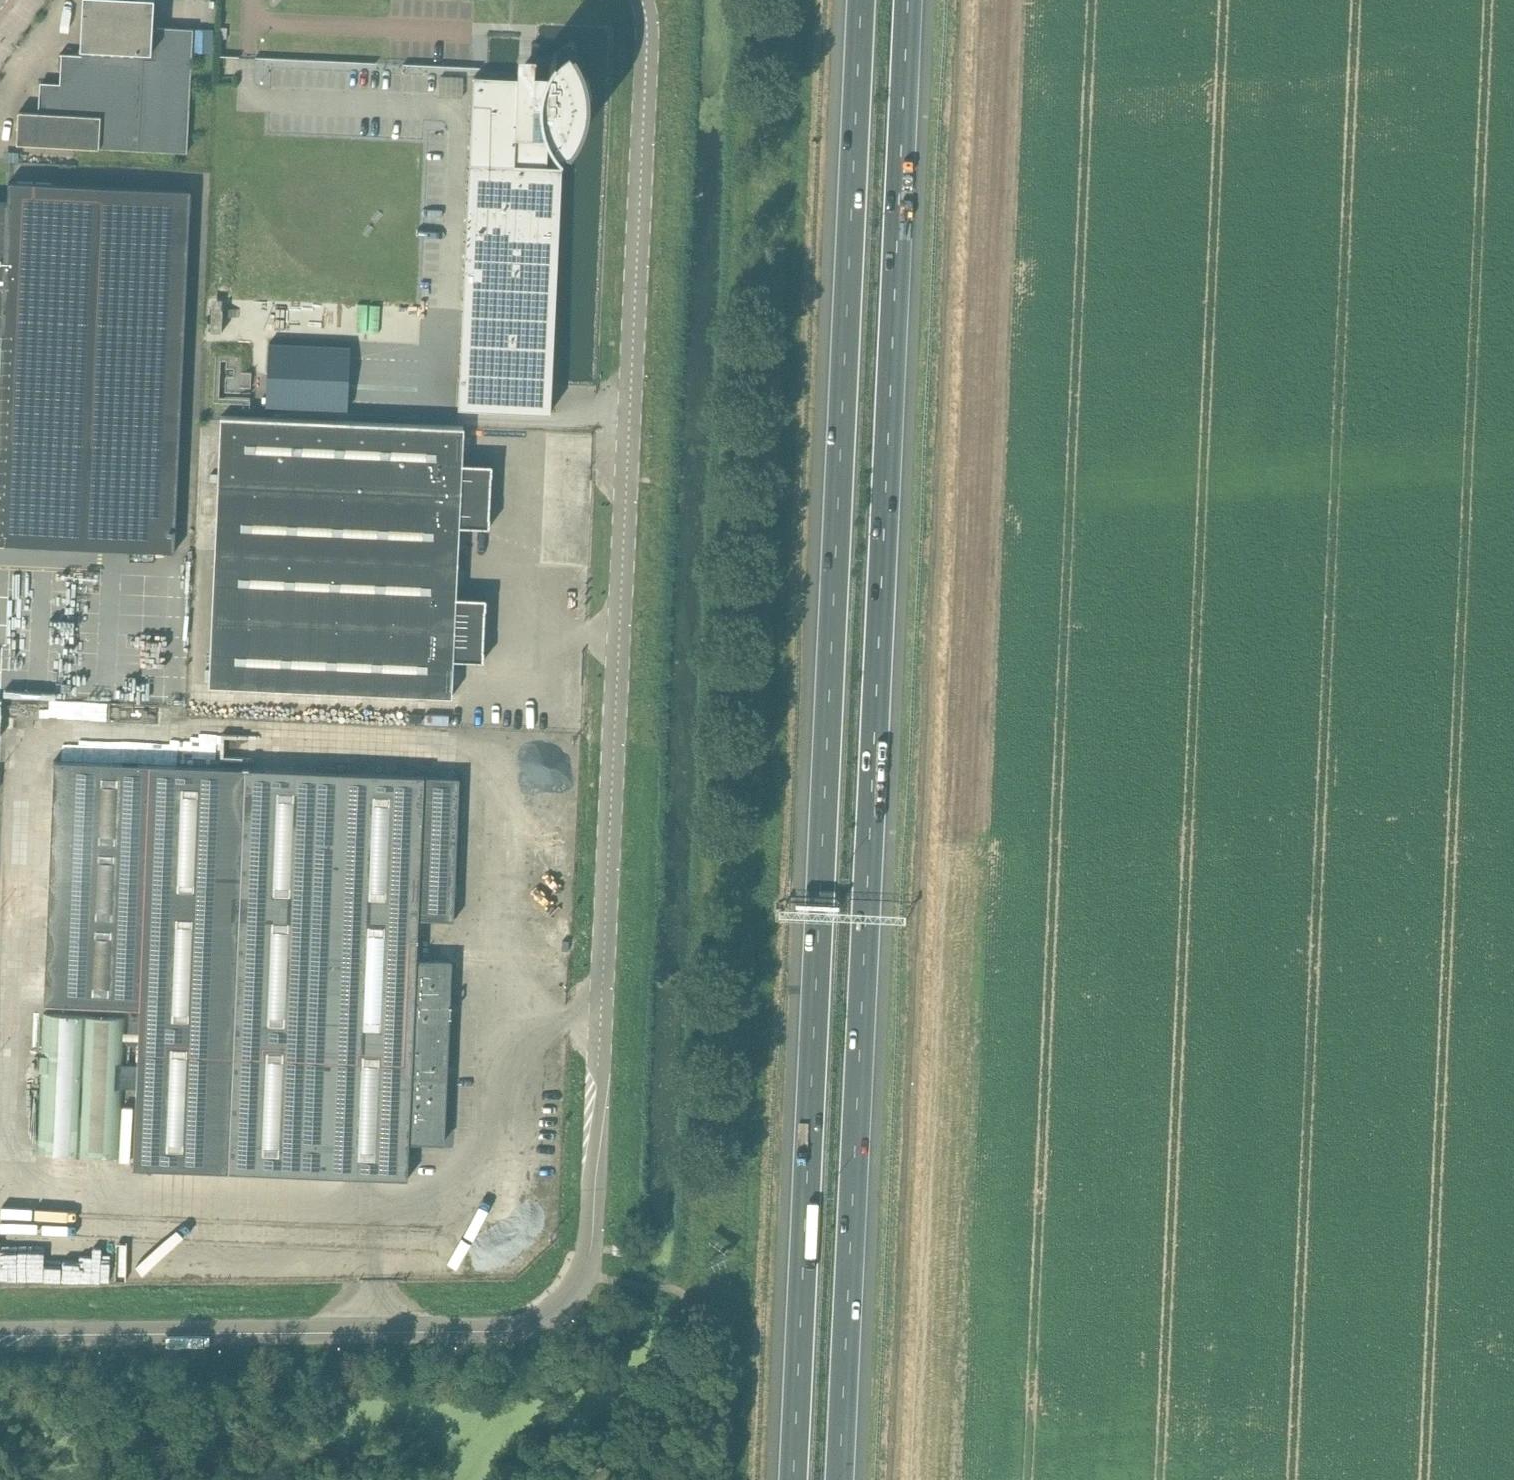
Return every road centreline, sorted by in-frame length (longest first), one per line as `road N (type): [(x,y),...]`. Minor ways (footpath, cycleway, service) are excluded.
road 1 (unclassified): [(0,1329),(521,1324),(553,1306),(577,1268),(600,1068),(649,39),(643,0)]
road 2 (motorway): [(860,0),(790,1479)]
road 3 (motorway): [(850,1479),(913,0)]

